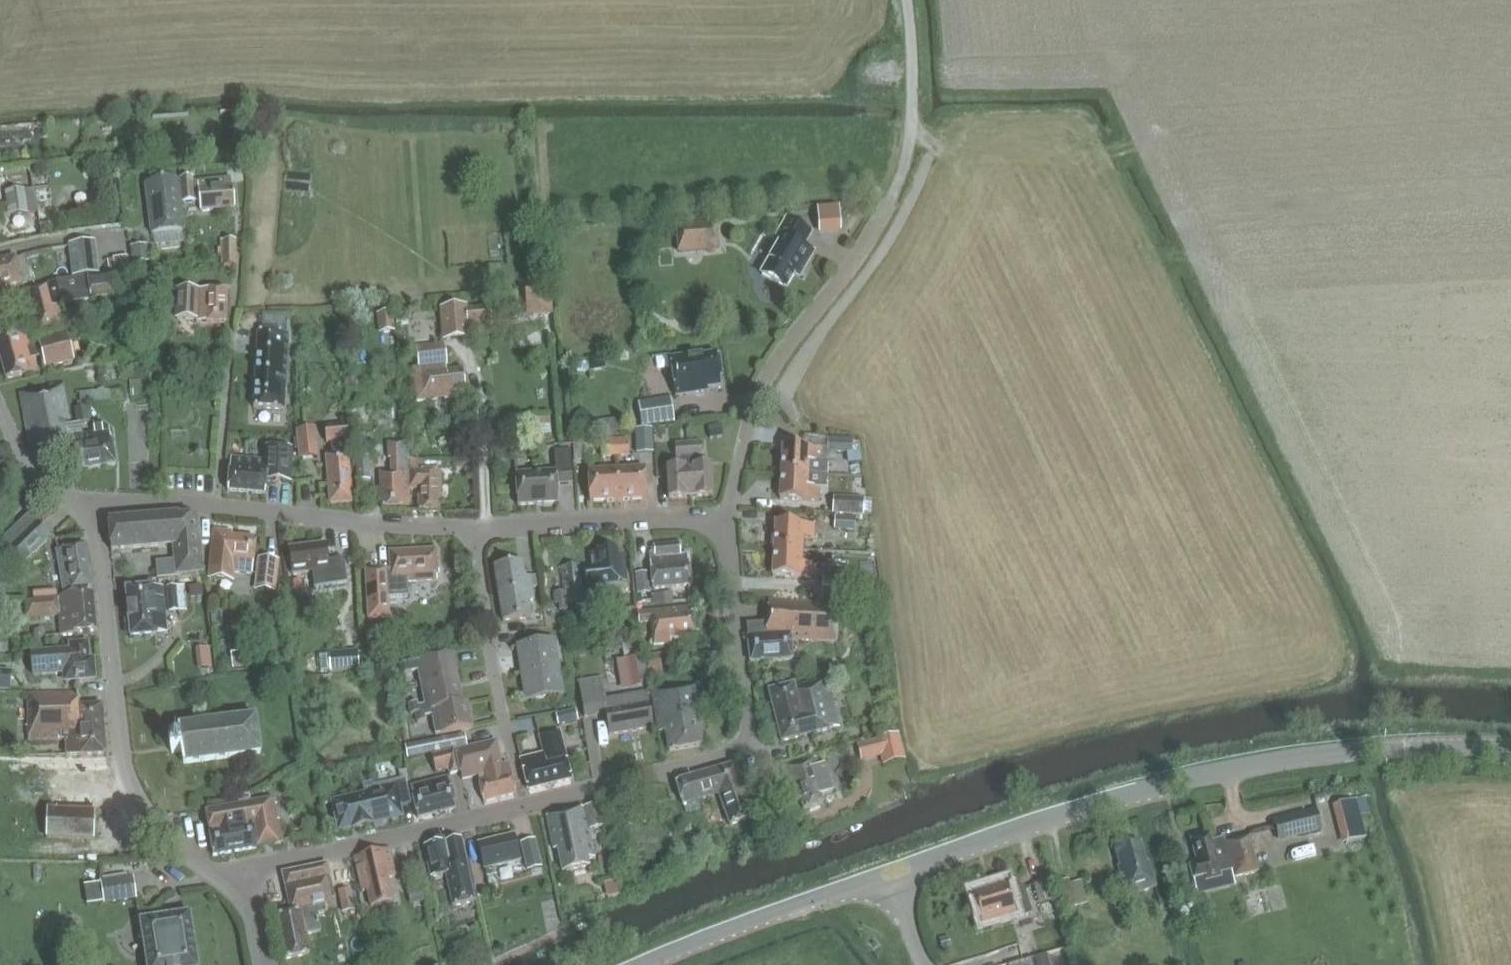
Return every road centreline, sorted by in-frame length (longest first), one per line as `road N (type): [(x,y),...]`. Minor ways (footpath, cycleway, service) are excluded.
road 1 (tertiary): [(889,874),(1179,781),(1370,747),(1510,747)]
road 2 (unclassified): [(220,881),(162,834),(129,786),(96,542),(75,508)]
road 3 (residential): [(75,508),(215,507),(471,530)]
road 4 (residential): [(888,202),(754,397),(727,524)]
road 5 (residential): [(523,805),(220,881)]
road 6 (residential): [(523,805),(471,530)]
road 7 (tertiary): [(640,964),(889,874)]
road 8 (residential): [(471,530),(727,524)]
road 9 (residential): [(749,744),(523,805)]
road 10 (residential): [(727,524),(749,744)]
road 11 (unclassified): [(906,0),(909,127),(888,202)]
road 12 (unclassified): [(75,508),(17,452),(0,413)]

